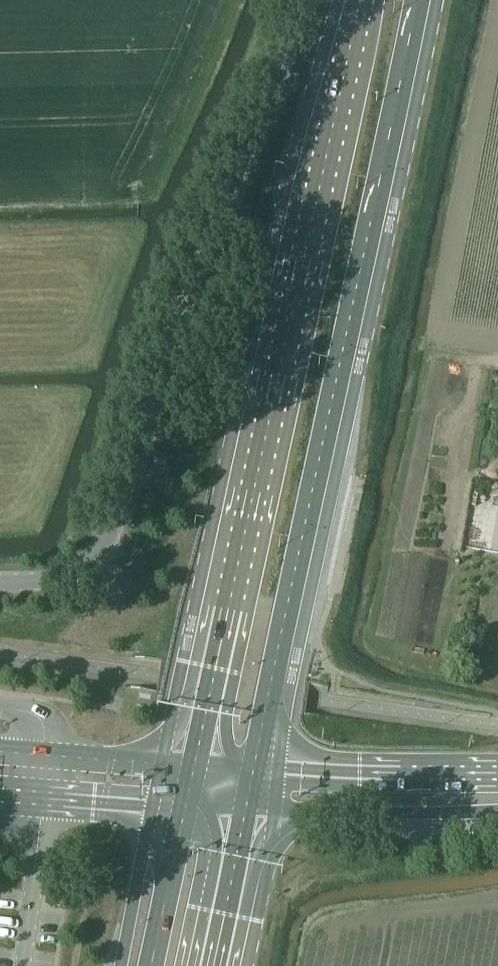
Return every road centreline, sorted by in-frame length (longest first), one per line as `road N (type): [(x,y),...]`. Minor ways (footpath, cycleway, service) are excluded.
road 1 (primary): [(254,765),(420,0)]
road 2 (primary): [(361,0),(194,761)]
road 3 (unclassified): [(0,584),(54,583),(100,553),(169,324),(298,0)]
road 4 (secondary): [(245,810),(497,811)]
road 5 (secondary): [(497,773),(254,765)]
road 6 (unclassified): [(24,965),(41,799)]
road 7 (primary): [(184,806),(149,965)]
road 8 (primary): [(209,965),(245,810)]
road 9 (secondary): [(194,761),(45,754)]
road 10 (secondary): [(41,799),(184,806)]

